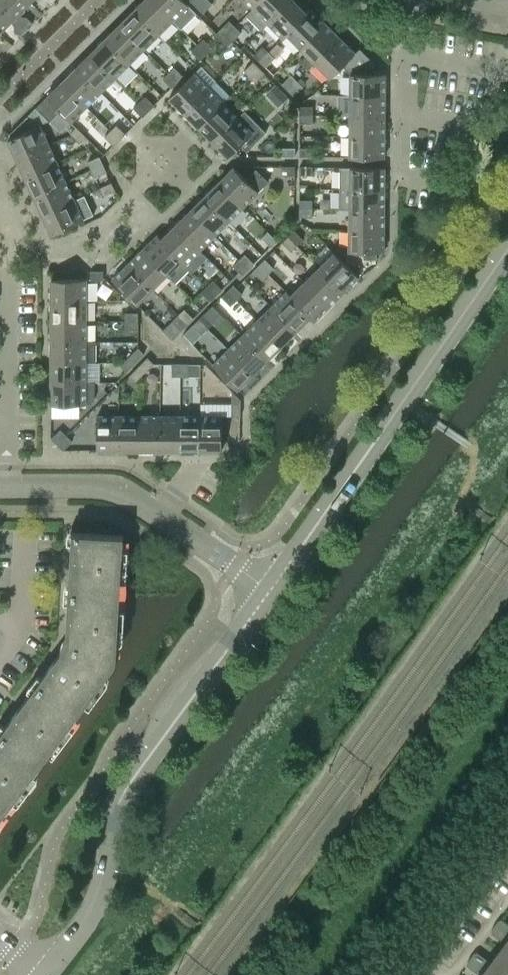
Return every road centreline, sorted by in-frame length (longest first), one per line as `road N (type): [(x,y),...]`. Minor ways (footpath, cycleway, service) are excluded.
road 1 (tertiary): [(46,973),(102,891),(120,800),(135,774),(270,590)]
road 2 (tertiary): [(270,590),(507,246)]
road 3 (residential): [(6,488),(109,487),(270,590)]
road 4 (residential): [(6,488),(8,271)]
road 5 (residential): [(408,205),(408,55),(418,0)]
road 6 (residential): [(408,974),(507,841)]

